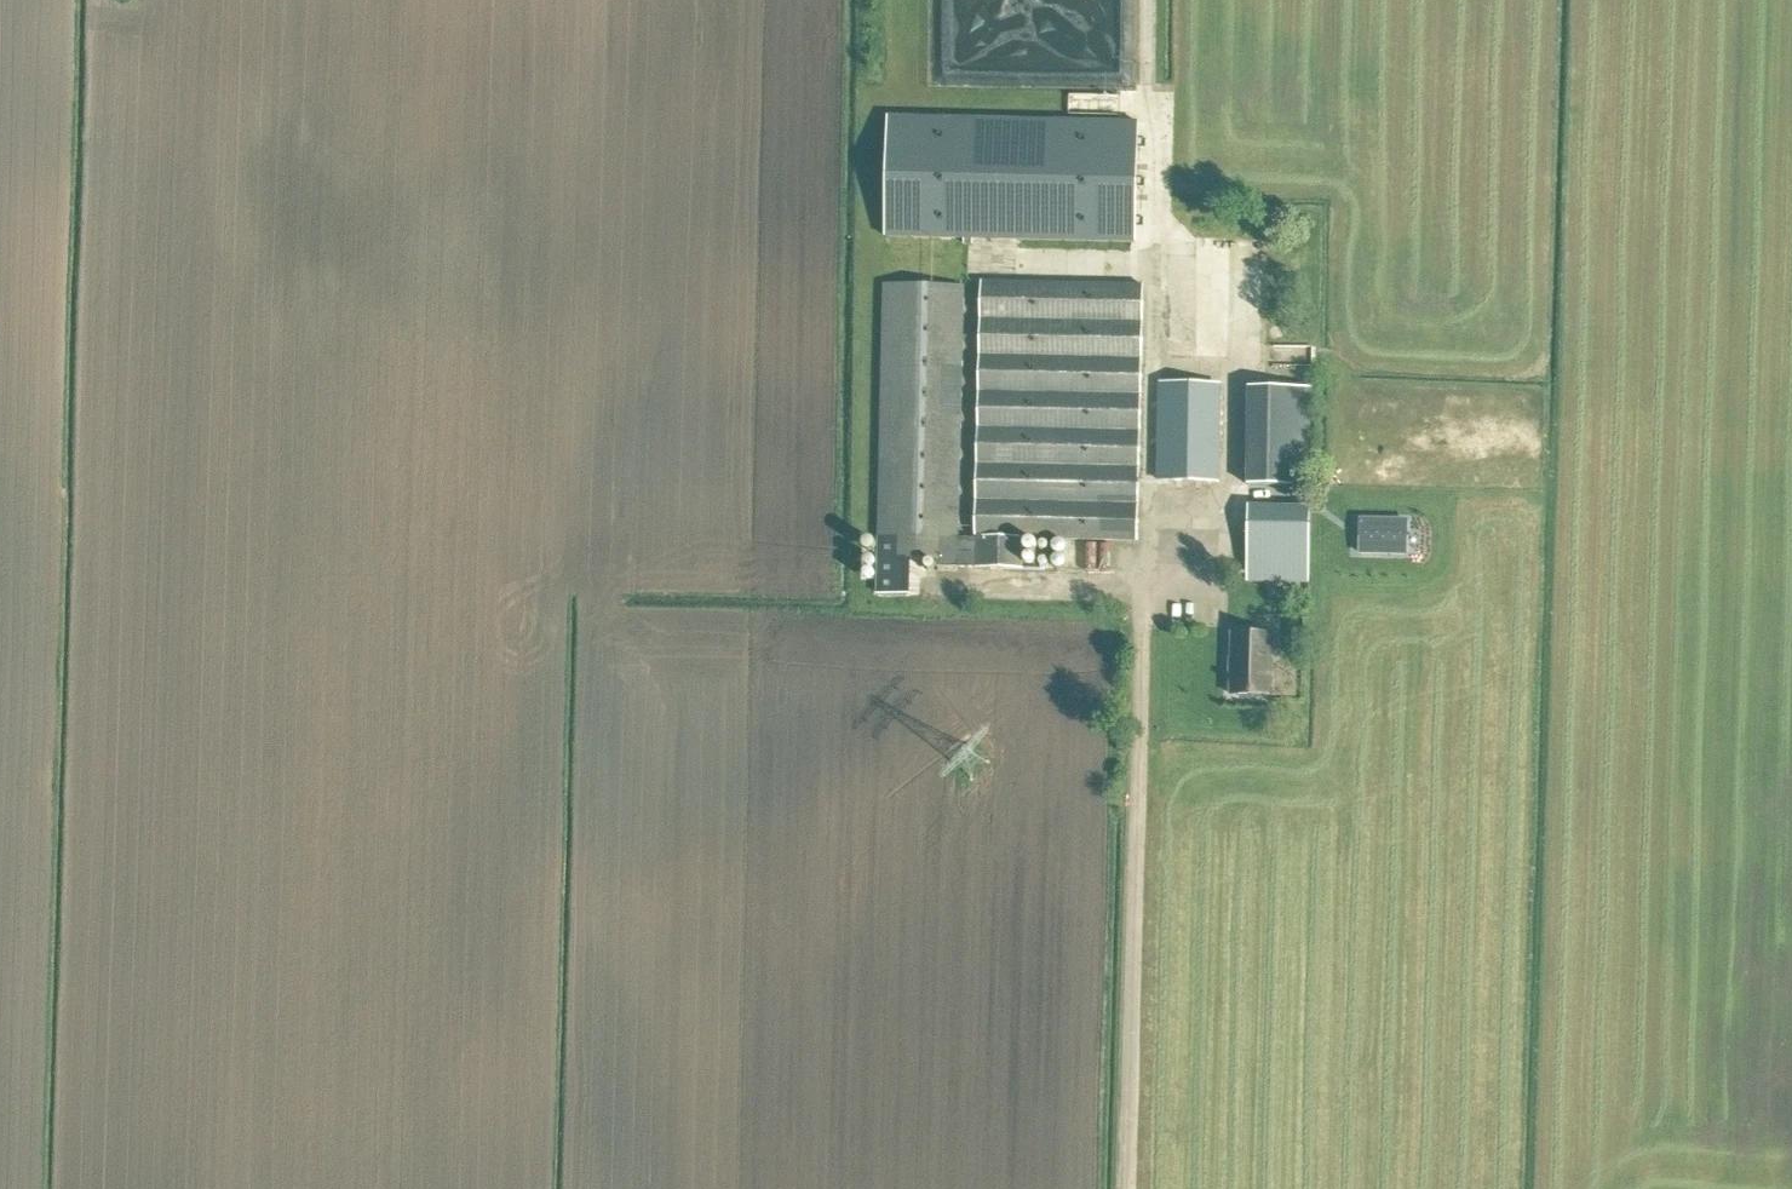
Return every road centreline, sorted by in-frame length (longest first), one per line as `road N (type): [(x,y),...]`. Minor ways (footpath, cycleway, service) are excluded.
road 1 (unclassified): [(1122,1188),(1142,578)]

